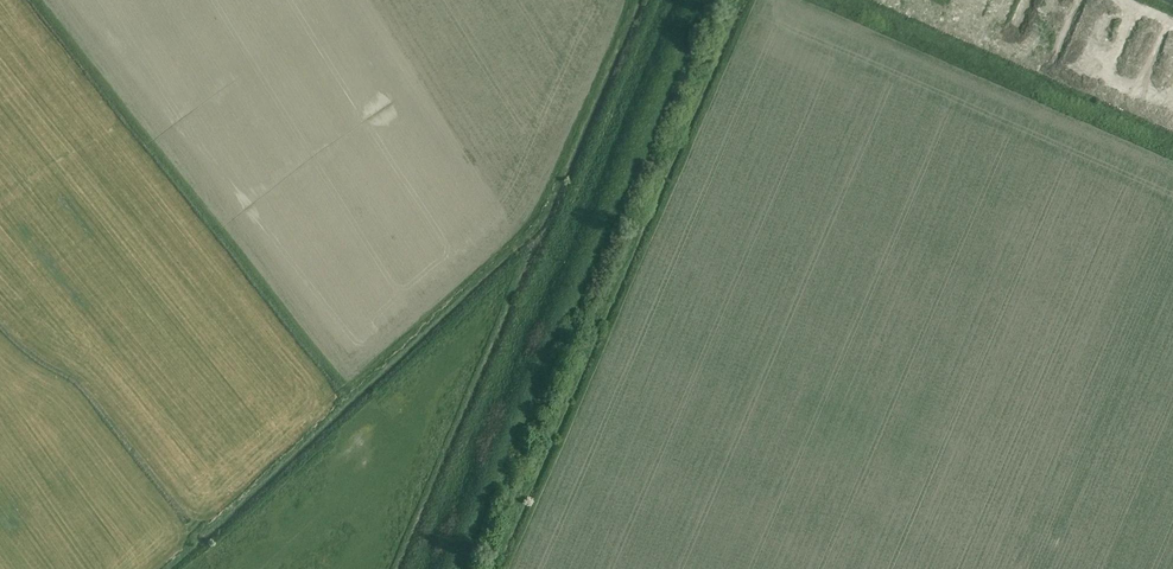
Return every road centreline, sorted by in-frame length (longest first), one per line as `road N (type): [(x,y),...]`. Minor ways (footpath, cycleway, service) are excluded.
road 1 (track): [(745,0),(505,568)]

